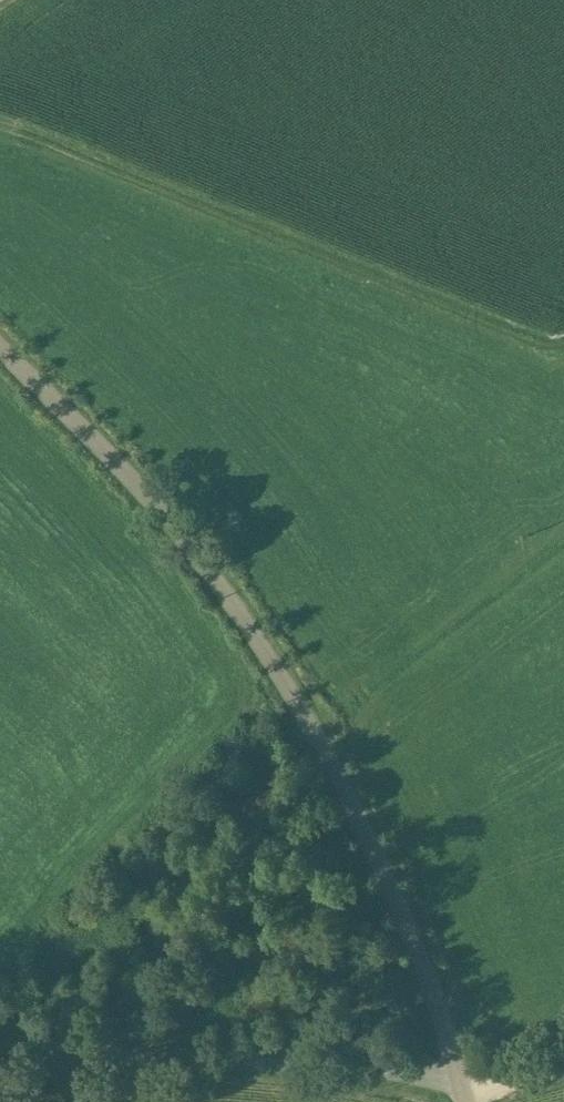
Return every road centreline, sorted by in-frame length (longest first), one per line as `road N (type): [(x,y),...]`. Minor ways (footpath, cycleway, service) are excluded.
road 1 (unclassified): [(0,348),(208,565),(305,715),(364,828),(471,1101)]

